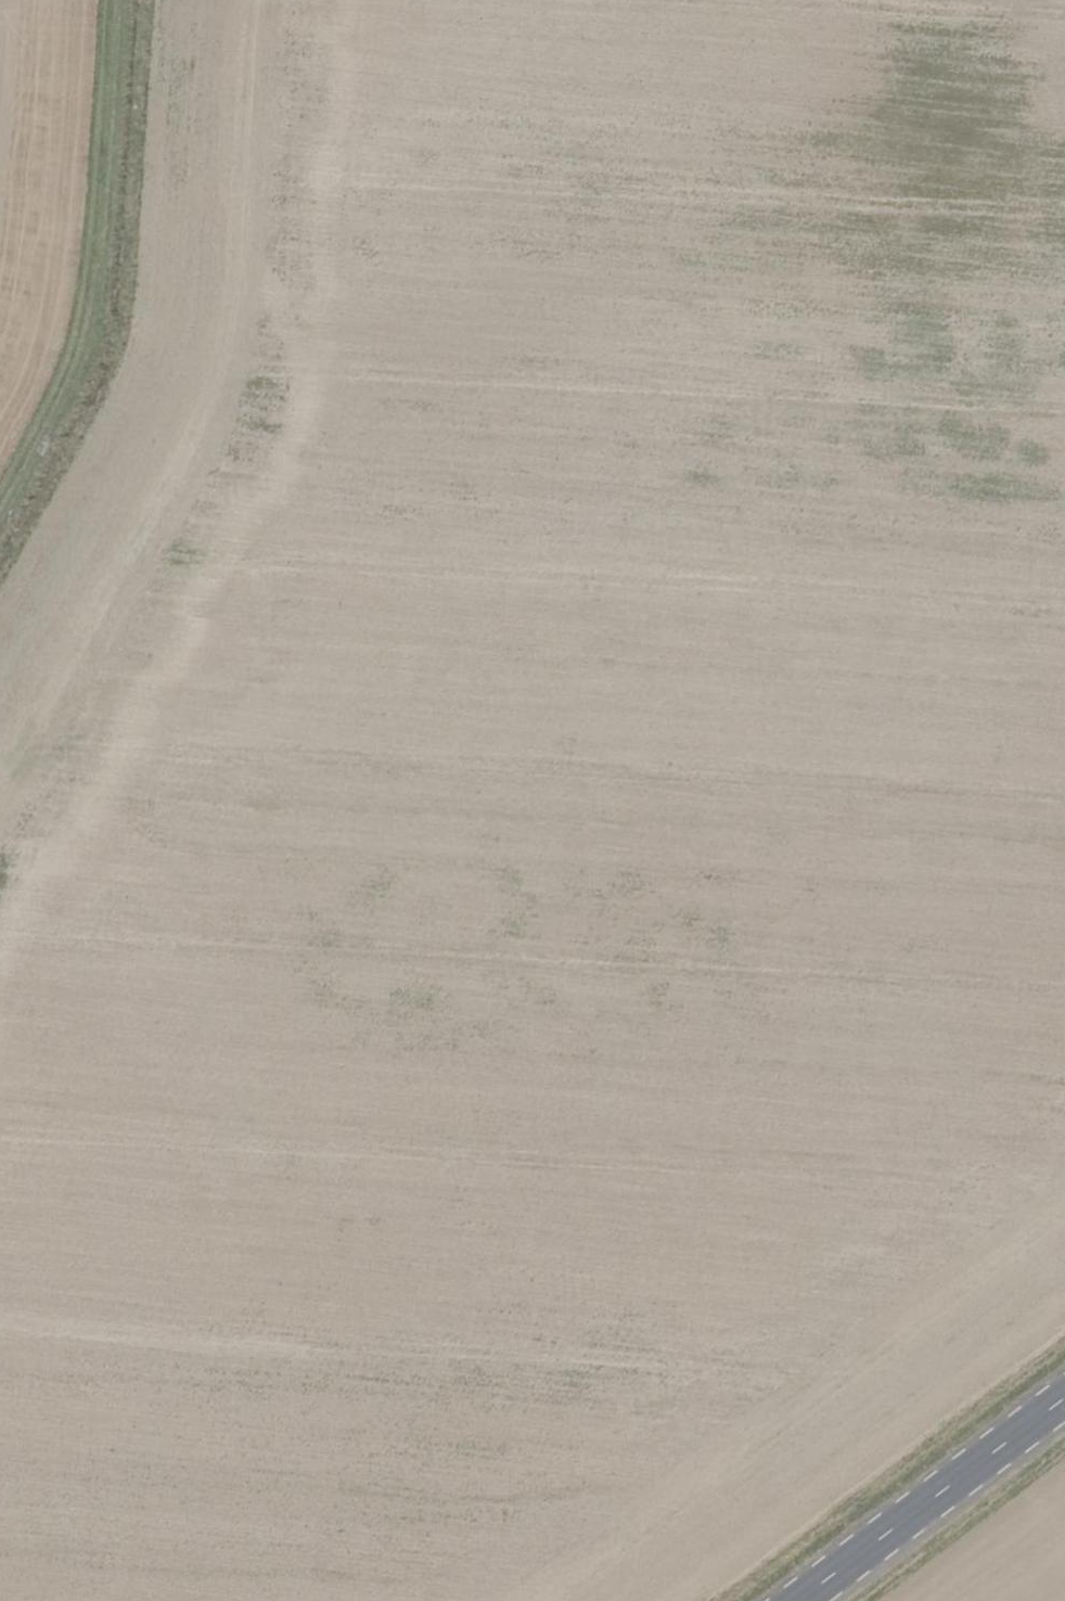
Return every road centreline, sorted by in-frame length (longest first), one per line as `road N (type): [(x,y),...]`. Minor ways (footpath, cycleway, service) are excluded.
road 1 (primary): [(1064,1398),(798,1600)]

